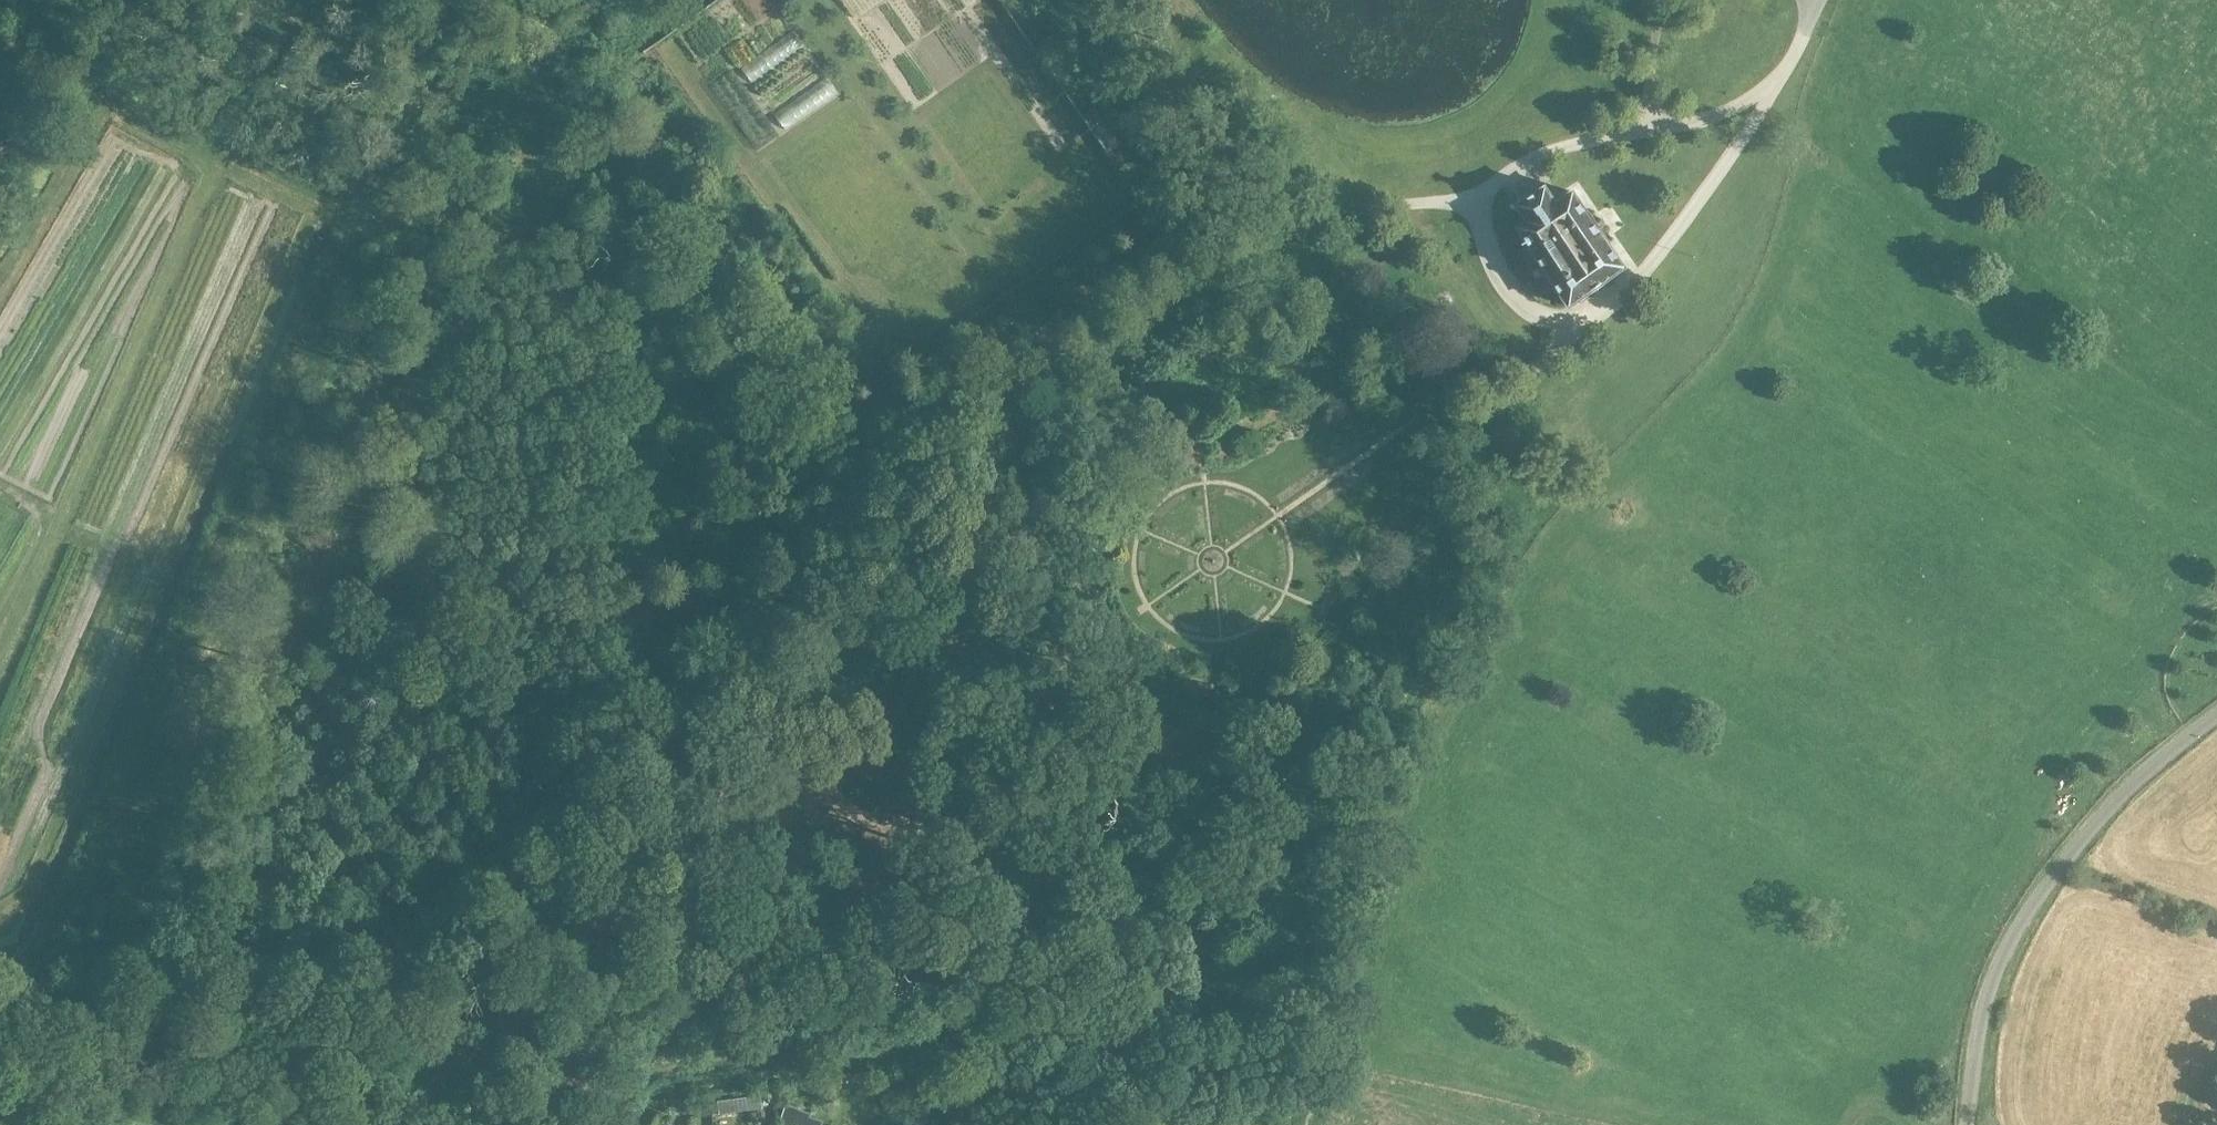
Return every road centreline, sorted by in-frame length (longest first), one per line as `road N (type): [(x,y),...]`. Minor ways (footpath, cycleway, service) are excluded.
road 1 (track): [(0,1010),(183,1050),(209,1048),(495,945),(564,885),(726,644),(845,488),(1070,308),(1174,234),(1211,217),(1488,193)]
road 2 (unclassified): [(1966,1124),(1982,1008),(2030,906),(2095,821),(2216,713)]
road 3 (track): [(1122,0),(1130,30),(1177,108),(1253,188),(1317,208)]

